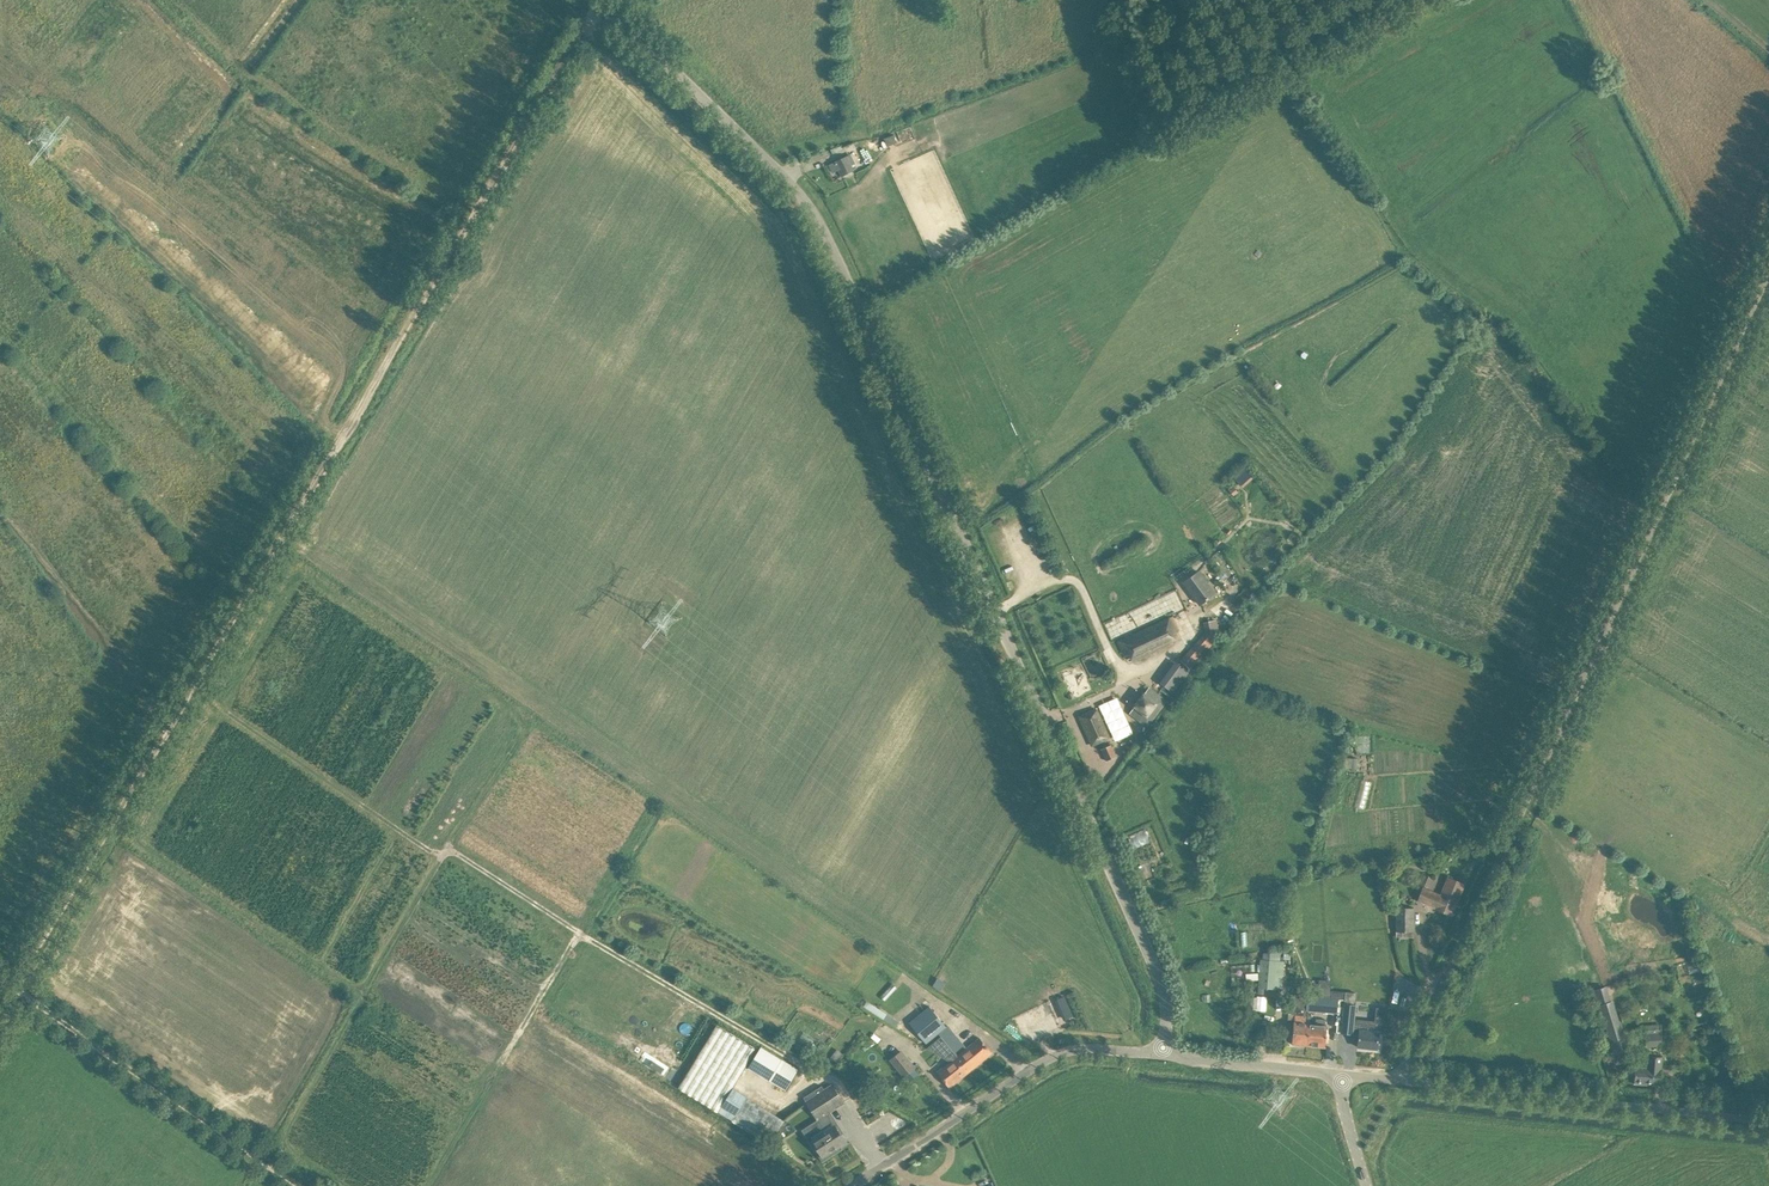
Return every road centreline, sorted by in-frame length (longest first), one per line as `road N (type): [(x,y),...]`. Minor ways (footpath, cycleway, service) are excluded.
road 1 (unclassified): [(1164,1056),(1167,1008),(1157,972),(838,261),(805,200),(603,0)]
road 2 (track): [(605,2),(229,633),(28,961),(6,984)]
road 3 (unclassified): [(1406,1081),(1414,1047),(1768,266)]
road 4 (unclassified): [(1768,1121),(1406,1081)]
road 5 (track): [(6,984),(300,1185)]
road 6 (unclassified): [(849,1185),(1053,1057),(1083,1049),(1164,1056)]
road 7 (unclassified): [(1343,1074),(1164,1056)]

